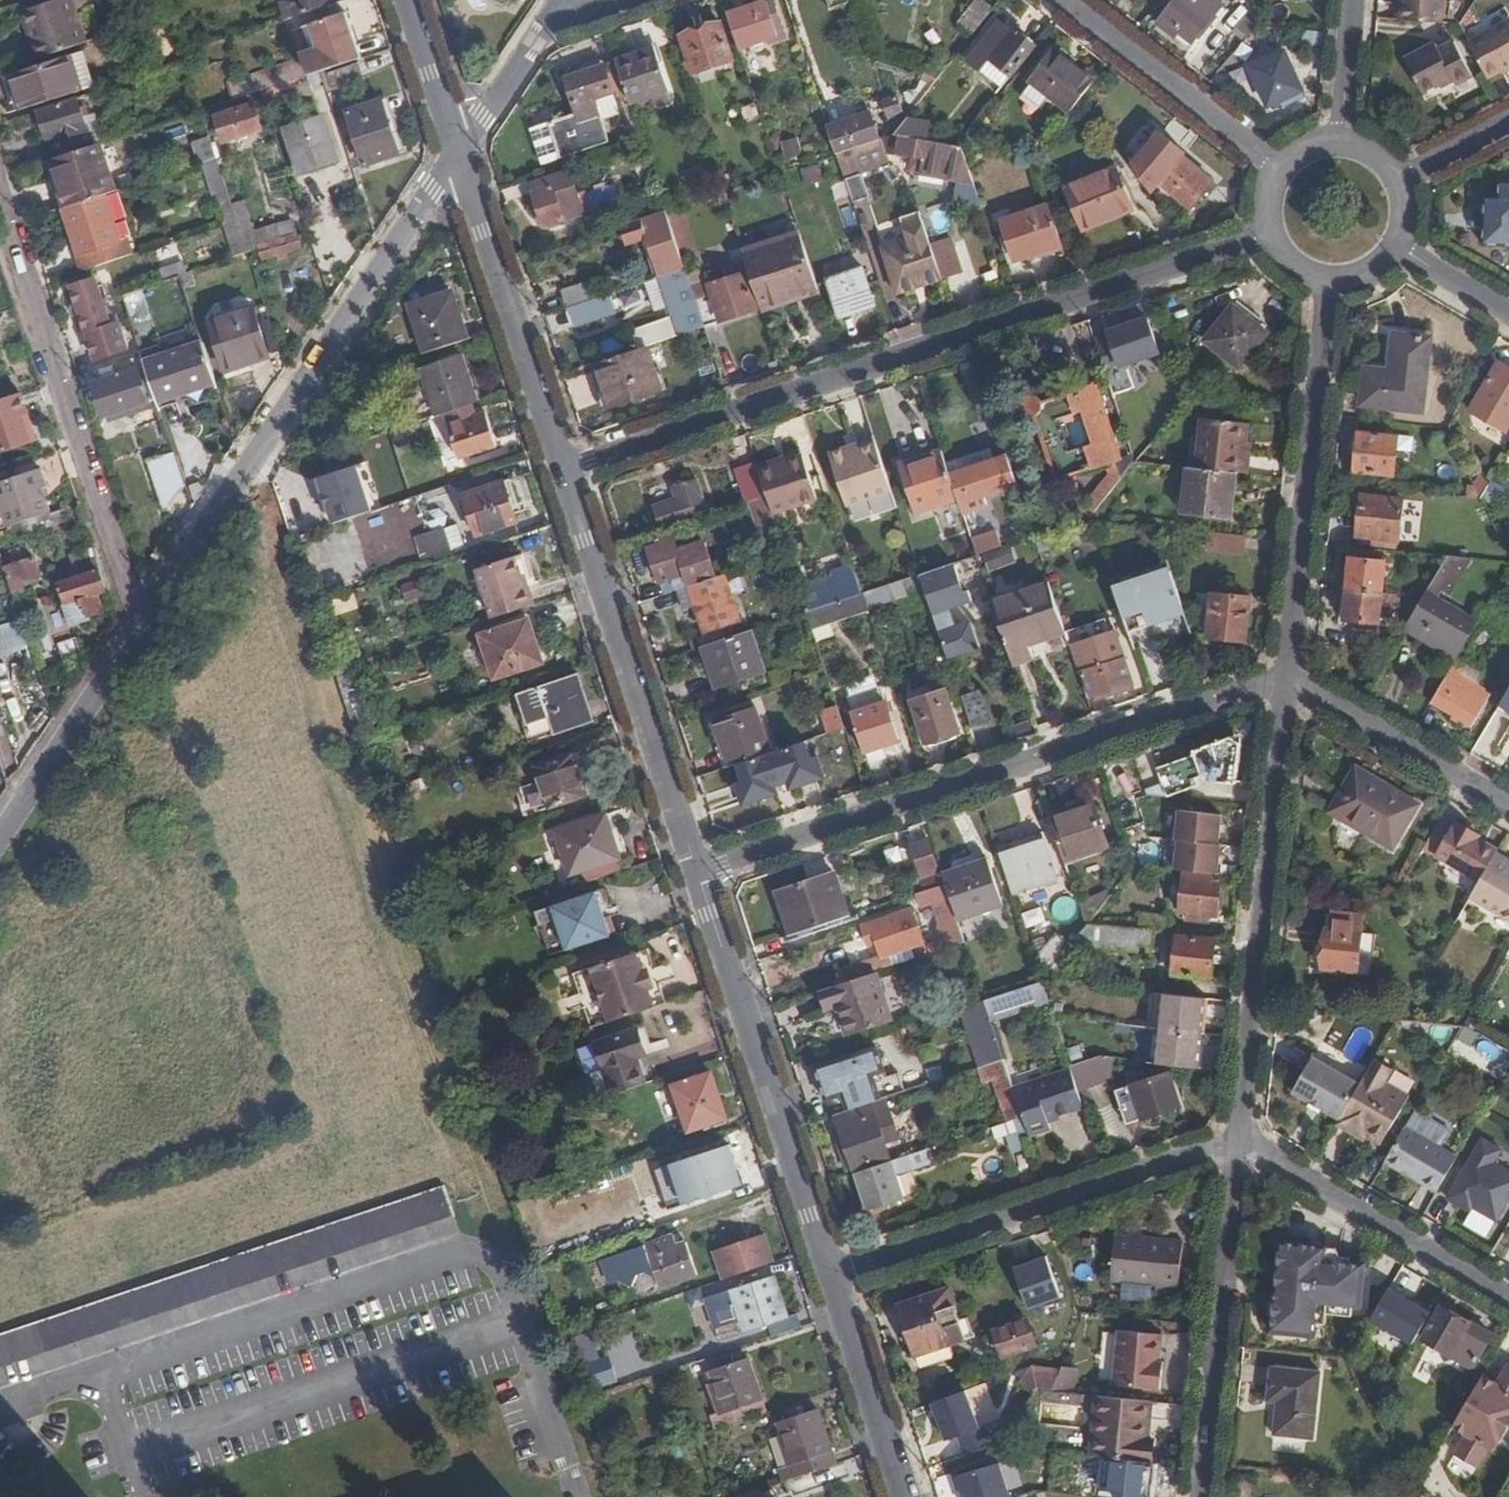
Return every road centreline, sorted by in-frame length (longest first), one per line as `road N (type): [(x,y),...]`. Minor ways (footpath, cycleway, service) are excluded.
road 1 (residential): [(561,468),(1270,234)]
road 2 (residential): [(101,1374),(467,1257),(490,1266),(508,1287),(576,1496)]
road 3 (residential): [(698,872),(1290,676)]
road 4 (residential): [(108,666),(460,156)]
road 5 (residential): [(1239,1140),(1290,676)]
road 6 (residential): [(830,1273),(1239,1140)]
road 7 (residential): [(698,872),(561,468)]
road 8 (residential): [(830,1273),(698,872)]
road 9 (residential): [(1290,676),(1329,281)]
road 10 (residential): [(1201,1496),(1239,1140)]
road 11 (residential): [(561,468),(460,156)]
road 12 (residential): [(1239,1140),(1508,1299)]
road 13 (residential): [(1067,0),(1279,168)]
road 14 (residential): [(1290,676),(1508,806)]
road 15 (residential): [(905,1496),(830,1273)]
road 16 (residential): [(108,666),(0,826)]
road 17 (residential): [(460,156),(565,0)]
road 18 (residential): [(460,156),(409,0)]
road 19 (residential): [(1342,138),(1353,0)]
road 20 (residential): [(144,1496),(101,1374)]
road 21 (residential): [(1398,249),(1508,313)]
road 22 (residential): [(1403,178),(1508,121)]

